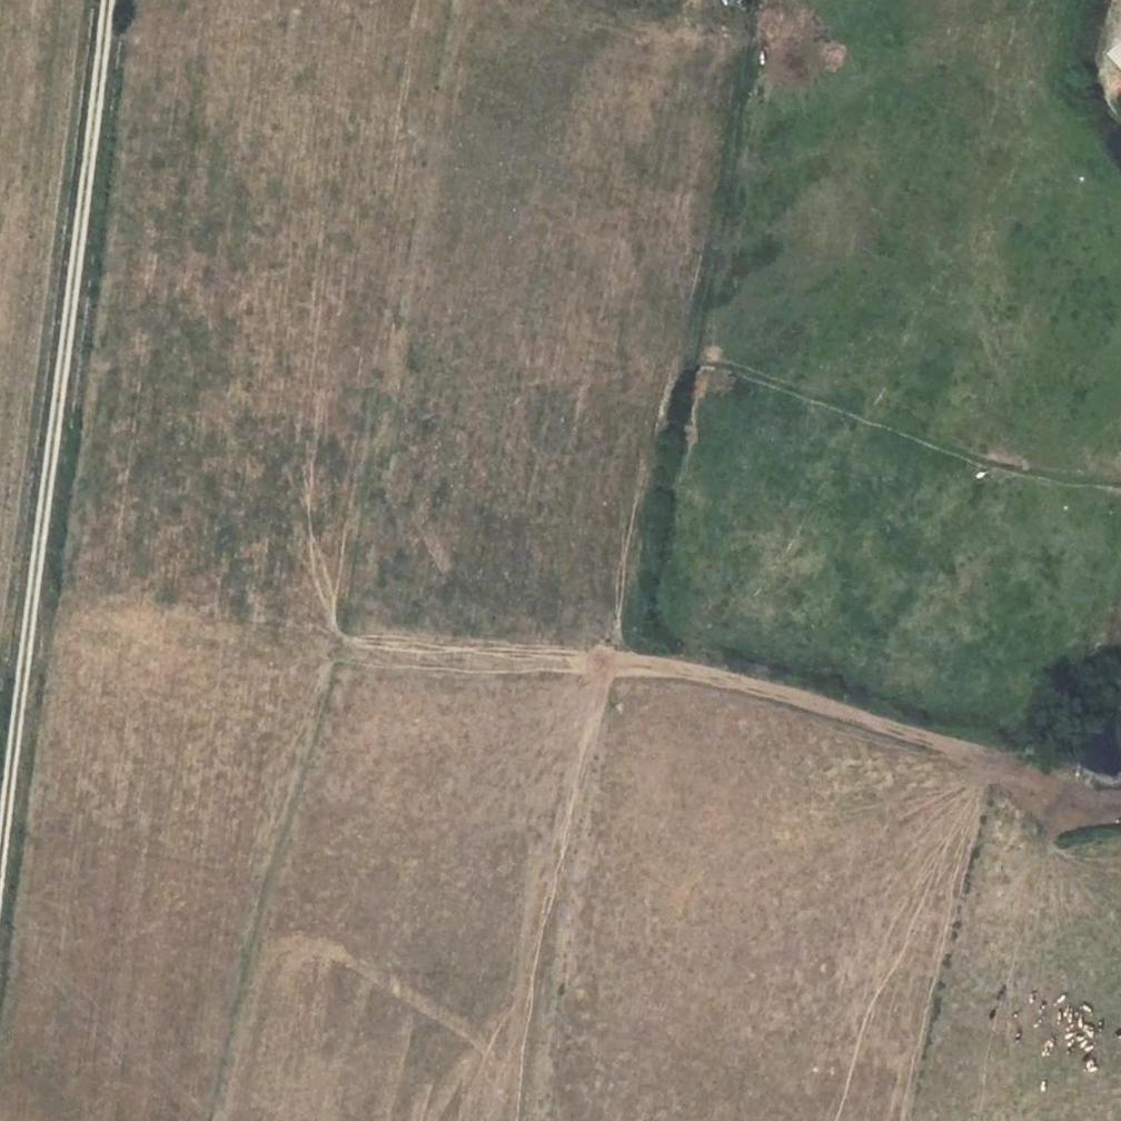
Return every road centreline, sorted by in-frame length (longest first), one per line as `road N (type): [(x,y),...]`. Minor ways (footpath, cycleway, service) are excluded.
road 1 (track): [(108,0),(0,865)]

